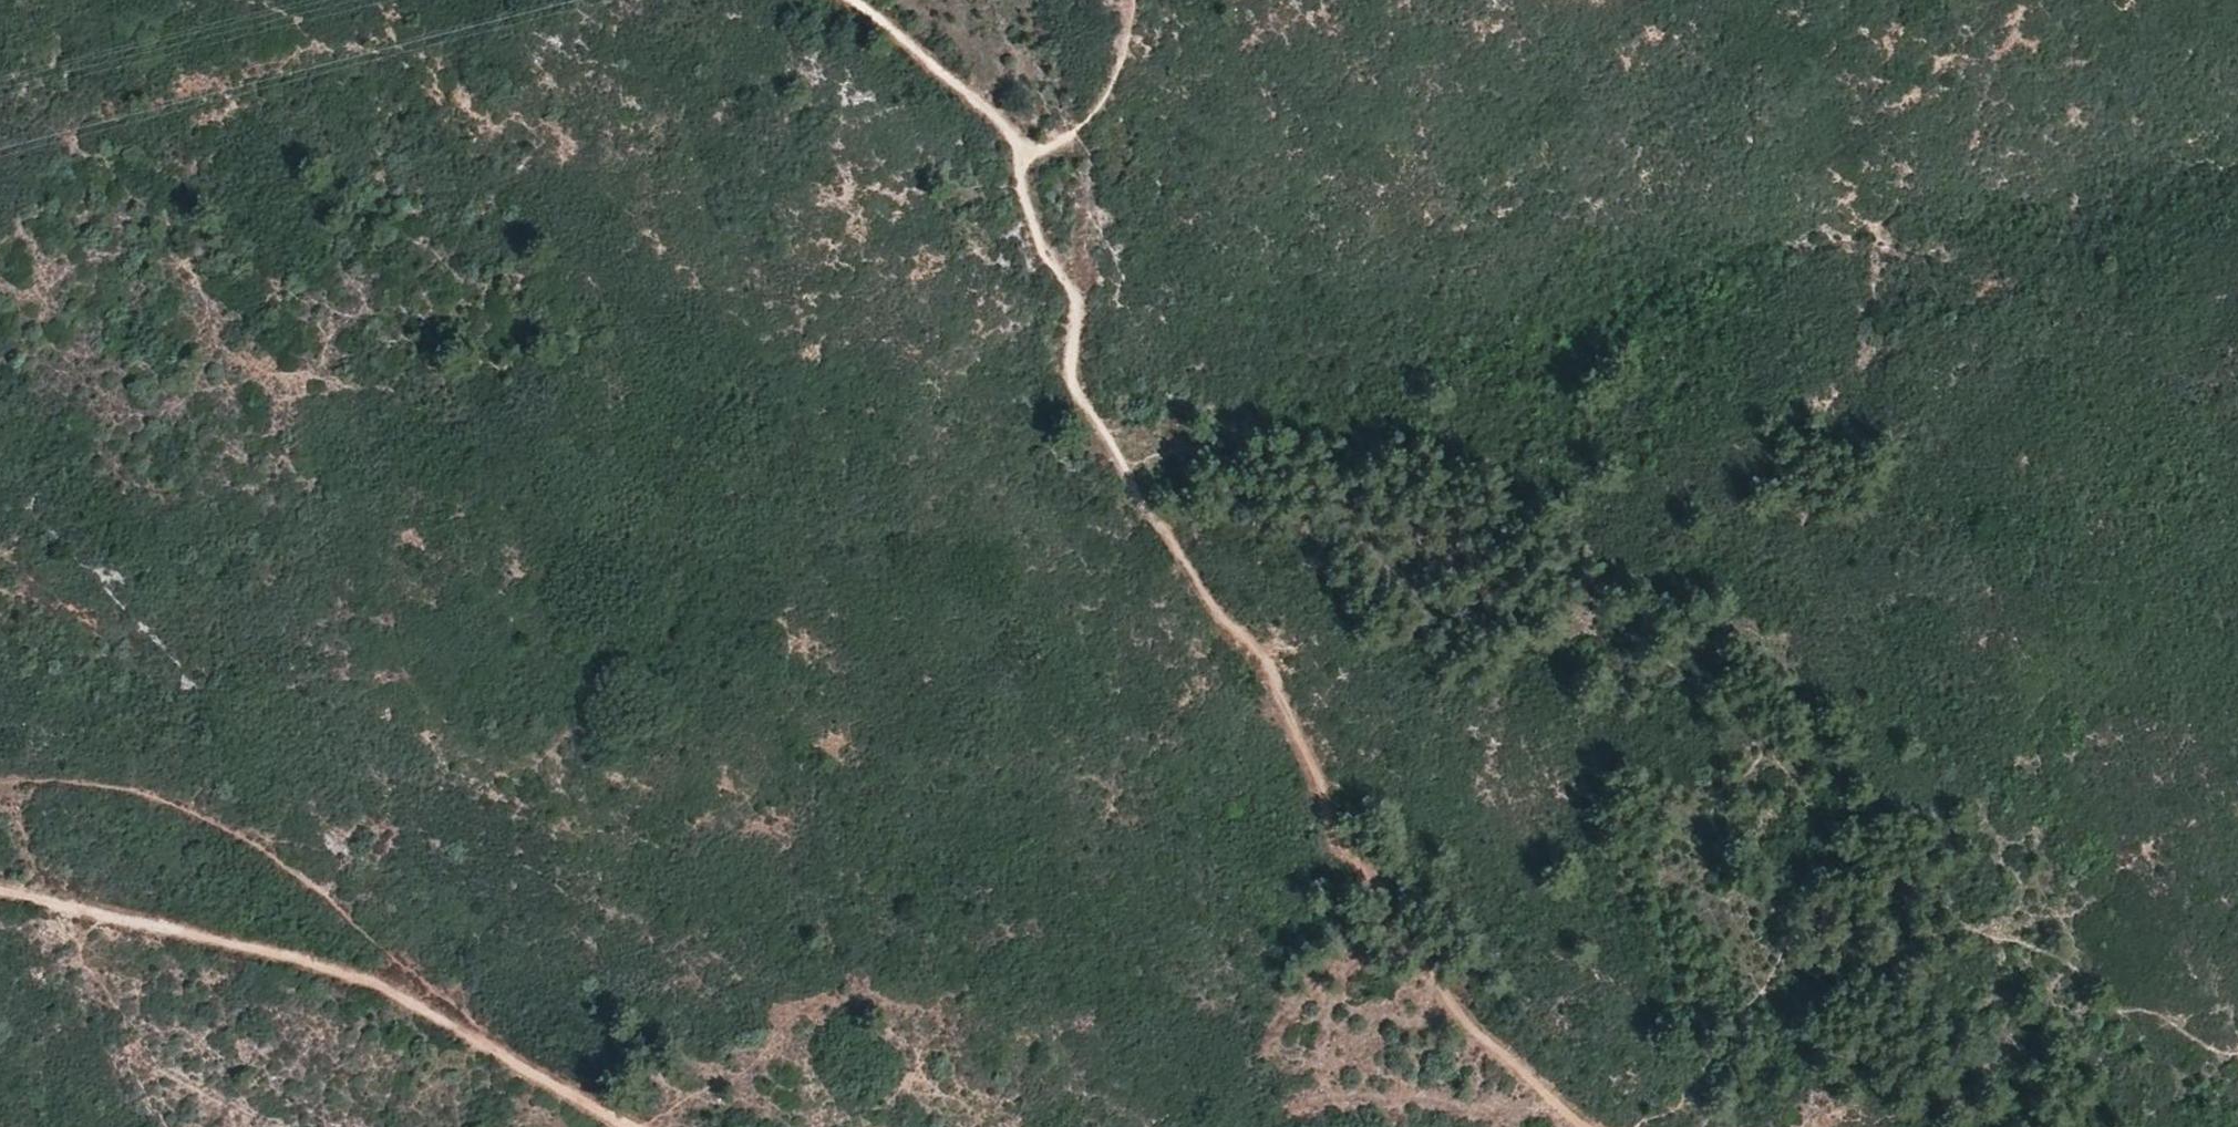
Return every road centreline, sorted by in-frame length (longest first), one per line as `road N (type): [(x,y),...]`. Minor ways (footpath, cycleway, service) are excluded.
road 1 (track): [(1586,1126),(1494,1053),(1446,997),(1337,833),(1287,733),(1264,659),(1223,624),(1134,501),(1072,391),(1075,299),(1046,265),(1012,141),(847,0)]
road 2 (track): [(0,890),(341,975),(406,999),(623,1126)]

